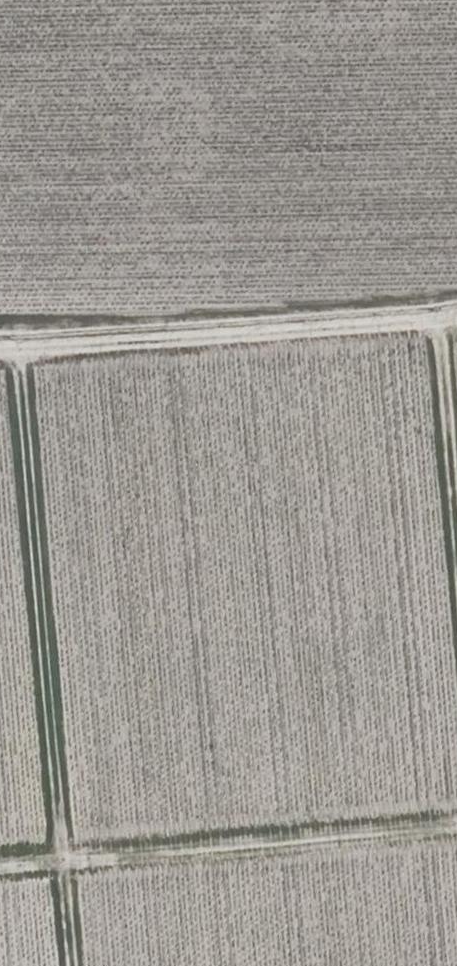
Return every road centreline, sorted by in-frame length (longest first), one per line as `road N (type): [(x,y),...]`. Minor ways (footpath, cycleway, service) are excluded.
road 1 (track): [(0,347),(456,314)]

